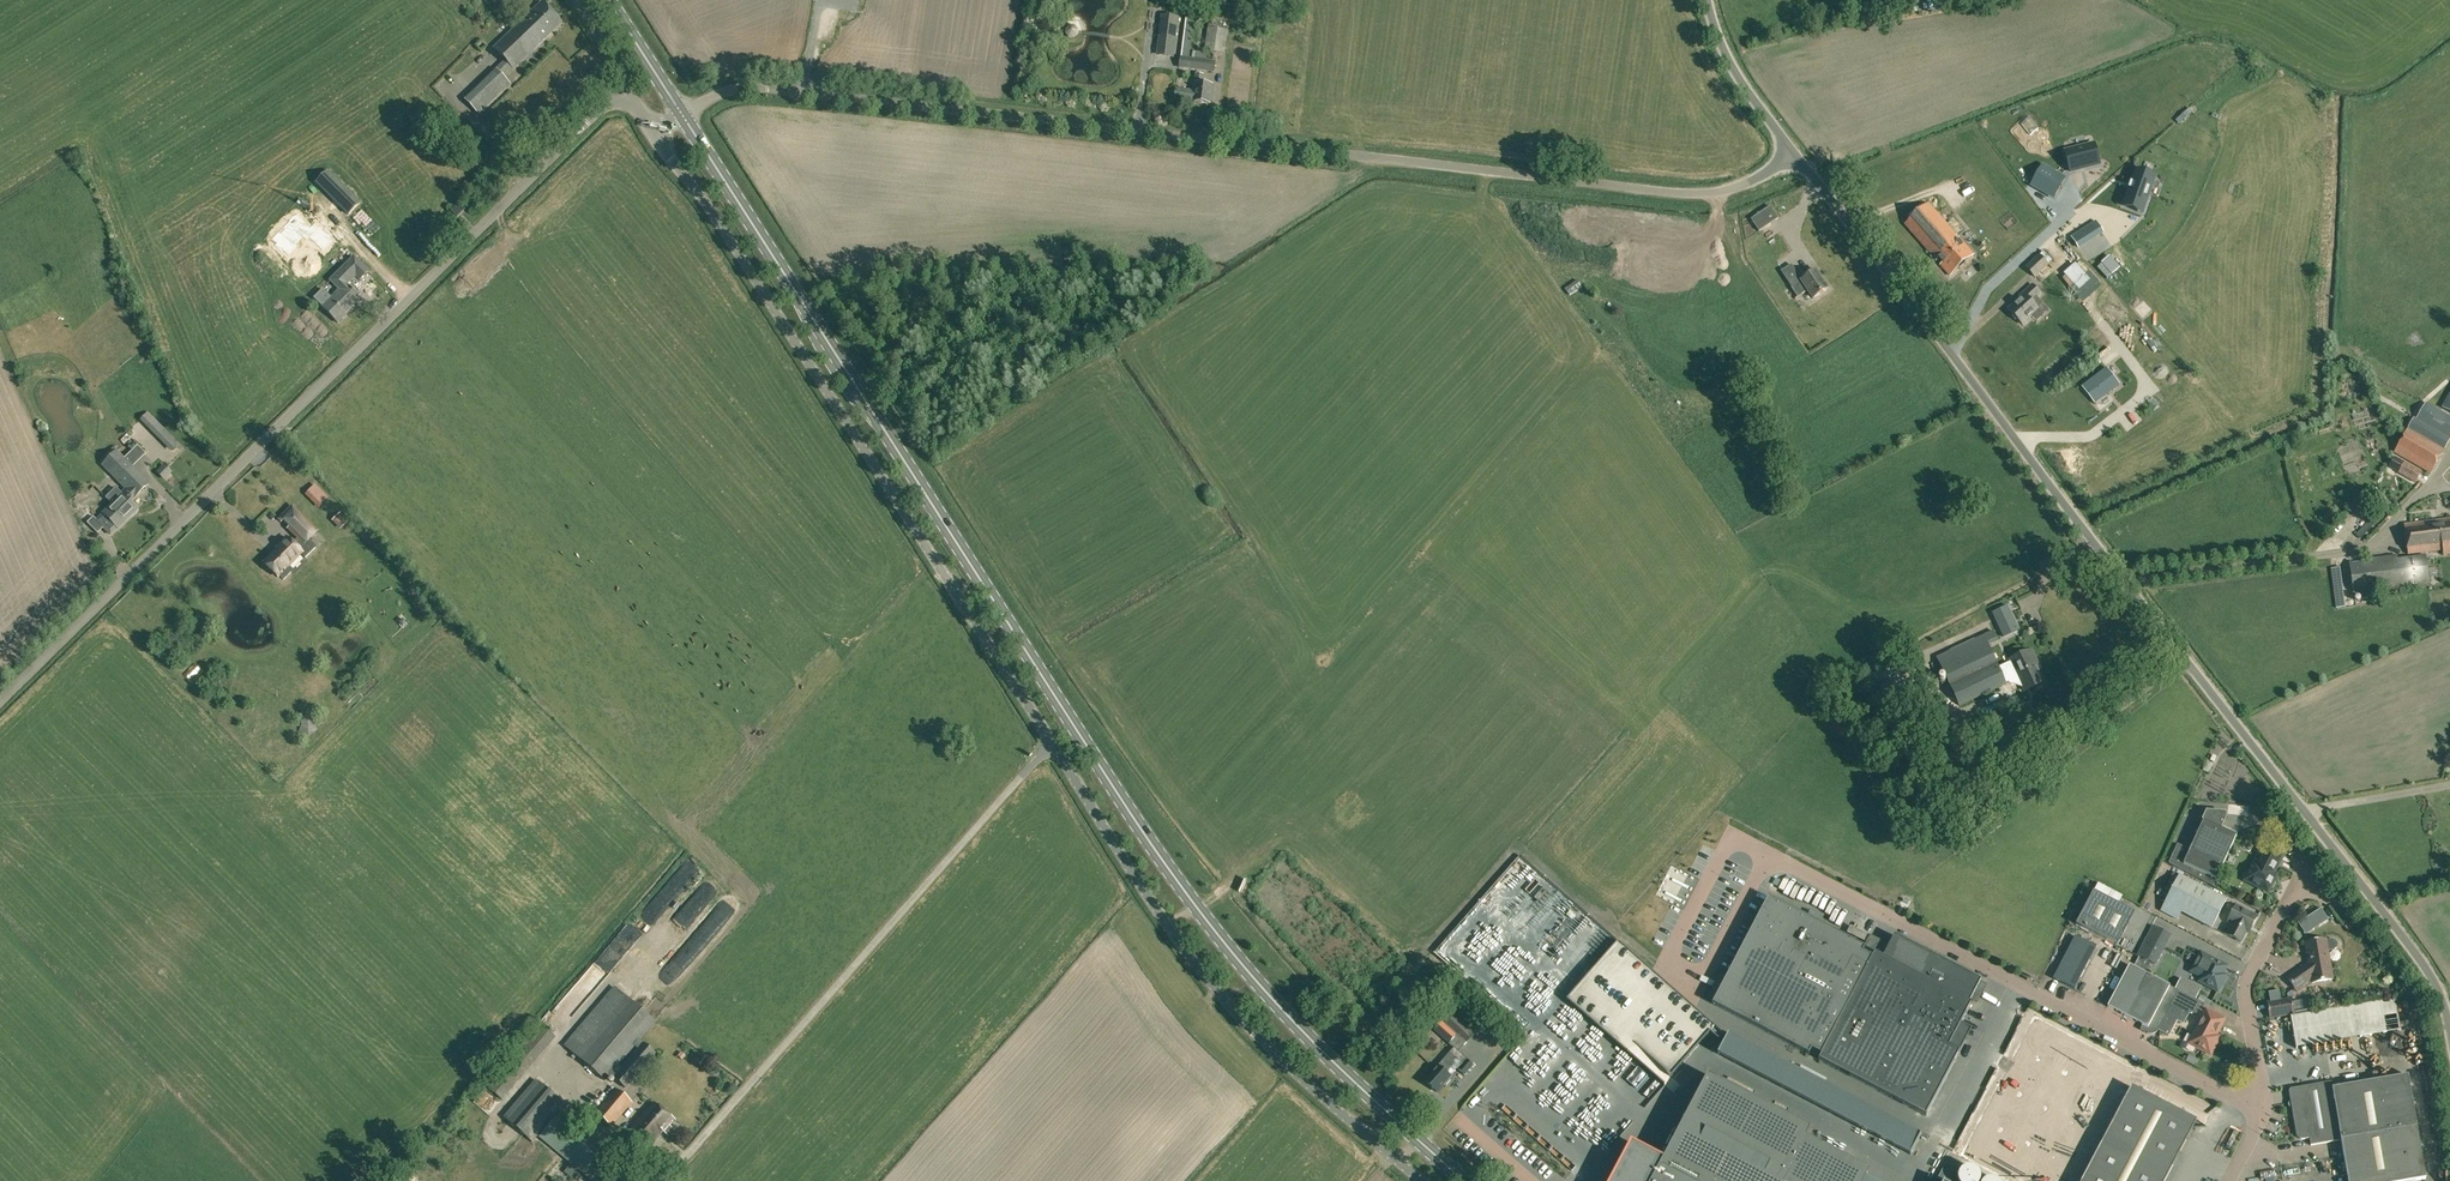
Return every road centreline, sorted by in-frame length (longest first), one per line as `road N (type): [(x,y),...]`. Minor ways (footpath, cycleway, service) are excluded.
road 1 (primary): [(1464,1180),(1325,1053),(1197,907),(684,117)]
road 2 (unclassified): [(1417,1180),(1299,1078),(1195,965),(653,133)]
road 3 (unclassified): [(1793,154),(1751,183),(1701,195),(760,89),(721,94),(684,117)]
road 4 (unclassified): [(1793,154),(2427,970),(2449,1046)]
road 5 (unclassified): [(0,703),(628,88)]
road 6 (track): [(1802,167),(2144,38),(2173,40),(2220,61),(2212,83),(2185,98)]
road 7 (unclassified): [(2262,1109),(2246,986),(2306,868)]
road 8 (unclassified): [(2262,1109),(2033,994)]
road 9 (unclassified): [(1793,154),(1738,80),(1705,0)]
road 10 (primary): [(684,117),(608,0)]

